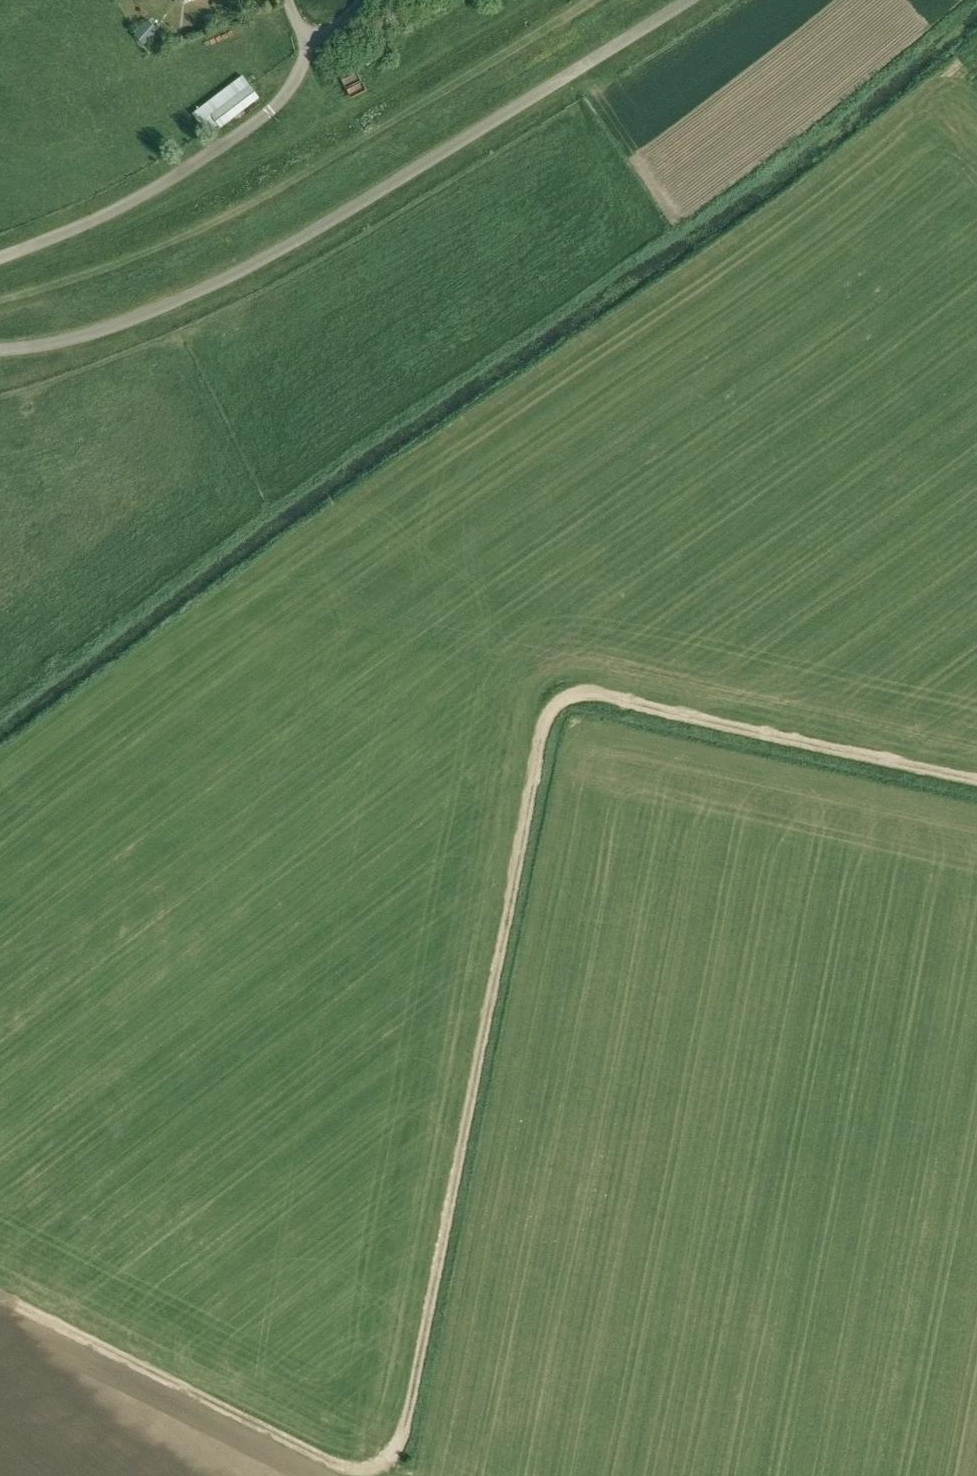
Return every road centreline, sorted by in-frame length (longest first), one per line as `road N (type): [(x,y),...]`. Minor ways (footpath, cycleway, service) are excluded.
road 1 (track): [(976,776),(607,695),(558,702),(541,724),(403,1441),(387,1469),(360,1474),(0,1300)]
road 2 (unclassified): [(0,348),(89,334),(264,258),(689,0)]
road 3 (unclassified): [(0,256),(158,186),(270,110)]
road 4 (residential): [(270,110),(305,61),(307,41),(289,0)]

